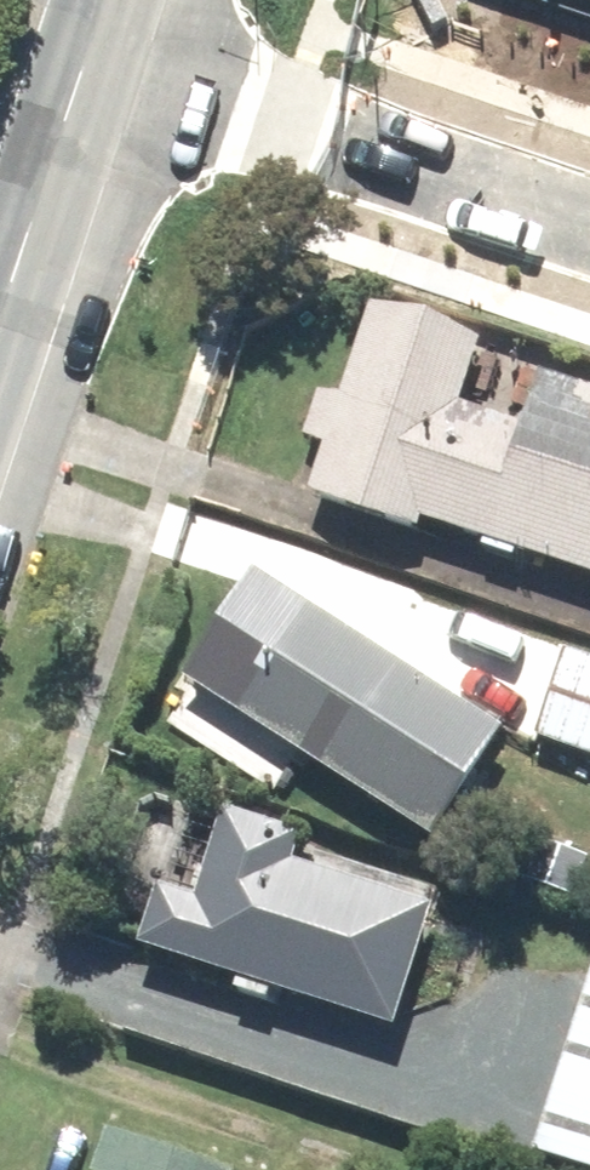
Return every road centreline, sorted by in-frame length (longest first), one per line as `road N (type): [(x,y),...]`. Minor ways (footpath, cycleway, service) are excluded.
road 1 (residential): [(88,69),(589,245)]
road 2 (secondary): [(0,335),(88,69)]

